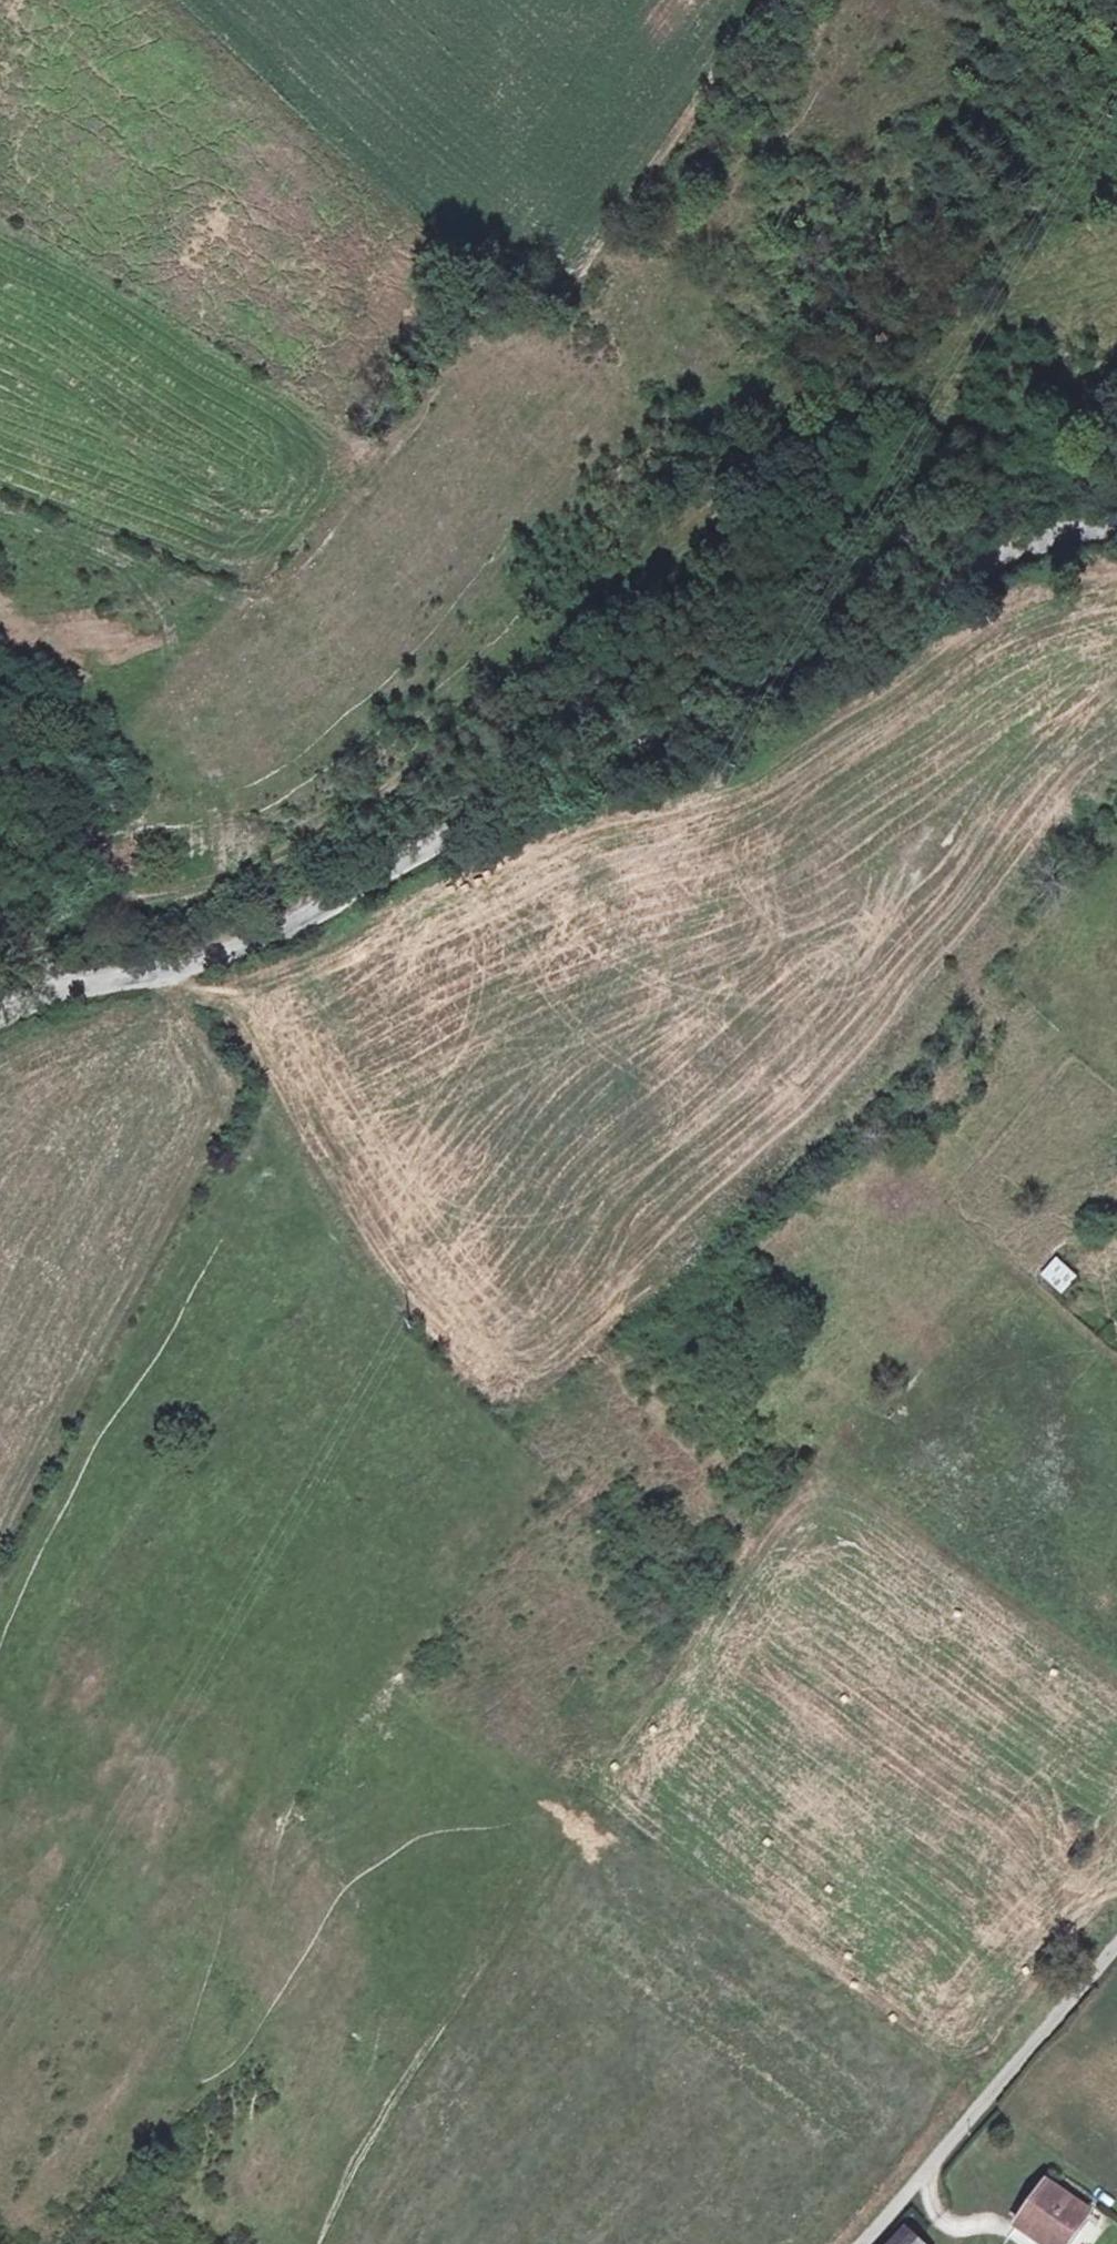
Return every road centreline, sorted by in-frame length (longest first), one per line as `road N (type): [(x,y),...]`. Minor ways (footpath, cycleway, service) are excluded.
road 1 (unclassified): [(0,998),(7,989),(185,968),(1016,550),(1116,523)]
road 2 (residential): [(853,2243),(1116,1946)]

